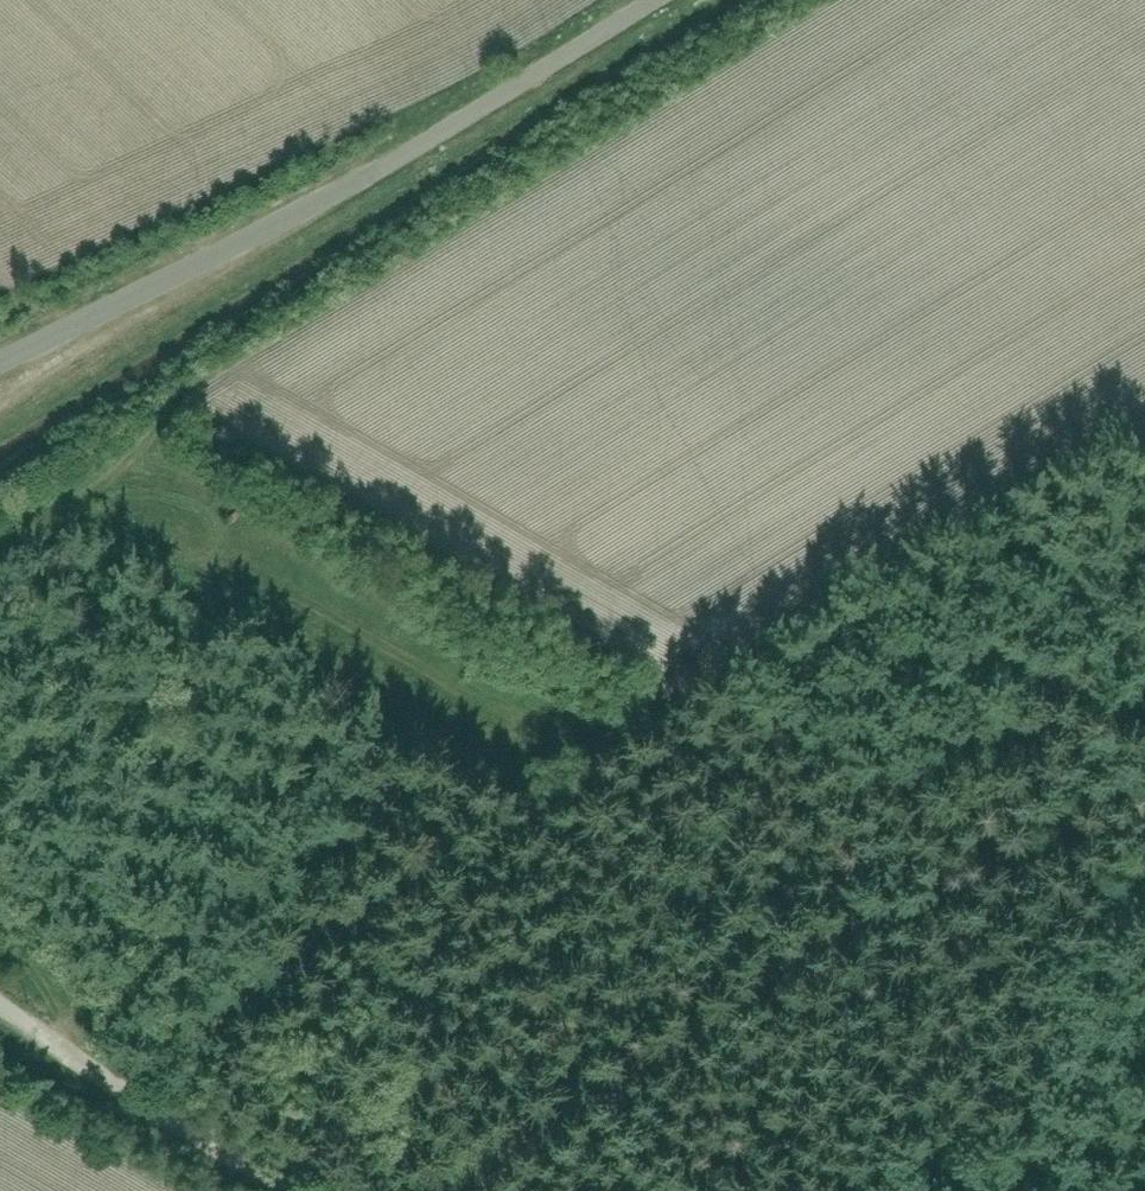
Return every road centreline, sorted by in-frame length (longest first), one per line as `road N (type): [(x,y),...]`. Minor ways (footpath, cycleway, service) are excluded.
road 1 (residential): [(0,365),(671,0)]
road 2 (track): [(0,982),(163,1102),(313,1190)]

